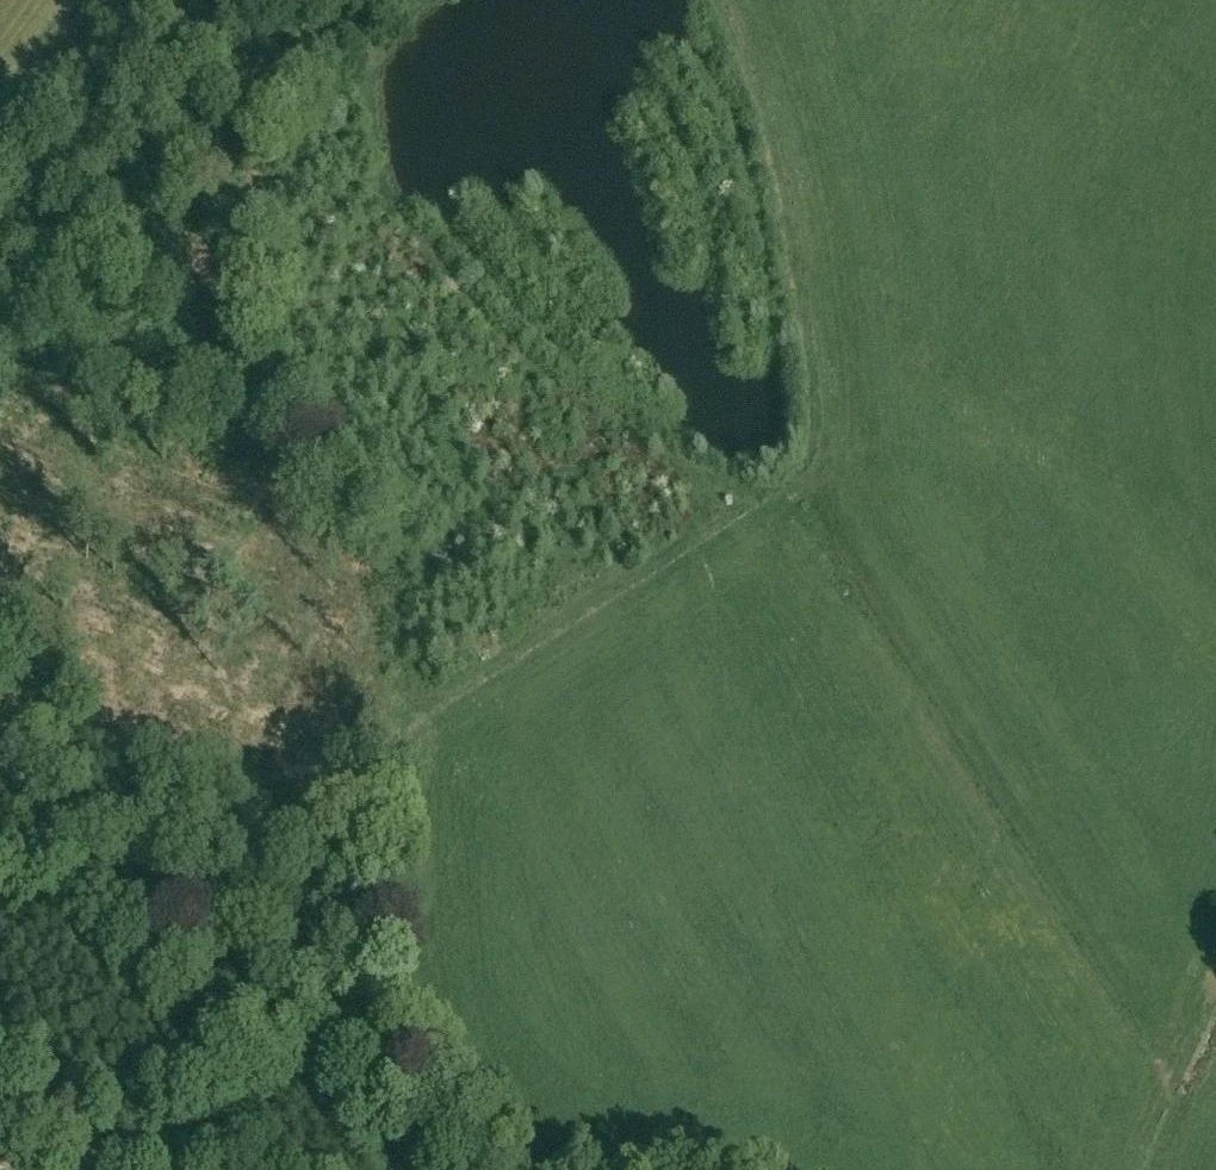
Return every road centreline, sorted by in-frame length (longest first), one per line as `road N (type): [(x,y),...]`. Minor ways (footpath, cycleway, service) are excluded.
road 1 (track): [(0,125),(89,0)]

